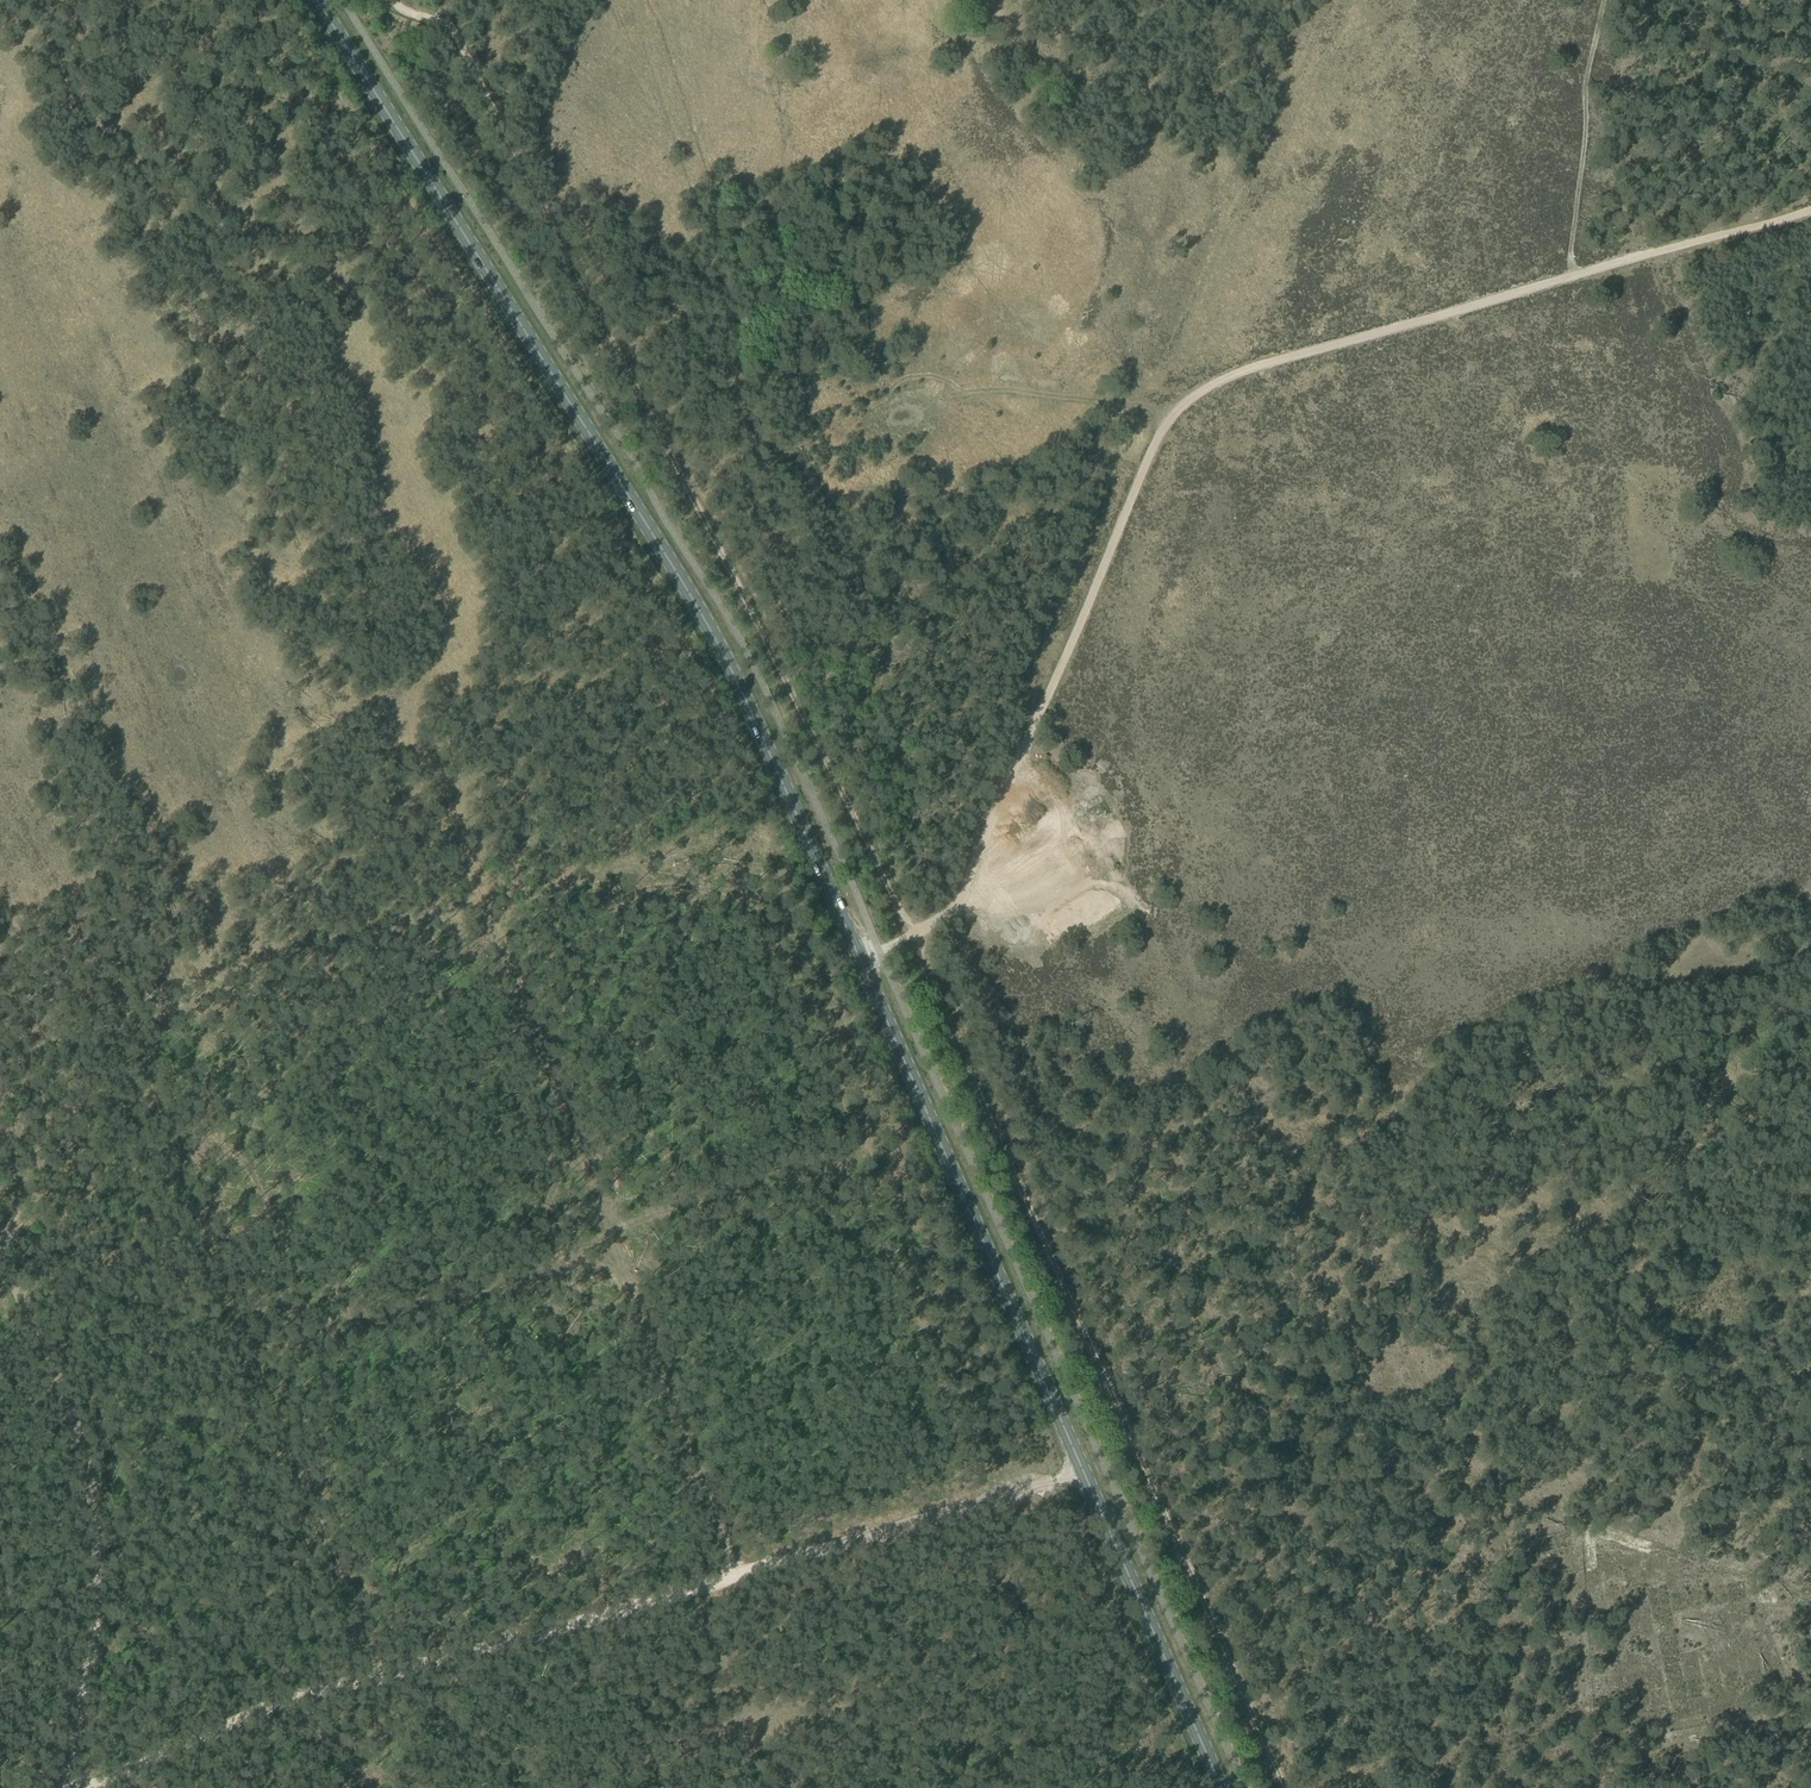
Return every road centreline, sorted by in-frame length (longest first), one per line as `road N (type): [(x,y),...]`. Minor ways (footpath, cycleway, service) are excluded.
road 1 (primary): [(1222,1787),(724,657),(315,0)]
road 2 (track): [(0,1242),(98,1486),(109,1545),(63,1787)]
road 3 (track): [(1604,0),(1570,278)]
road 4 (track): [(1810,207),(1570,278)]

